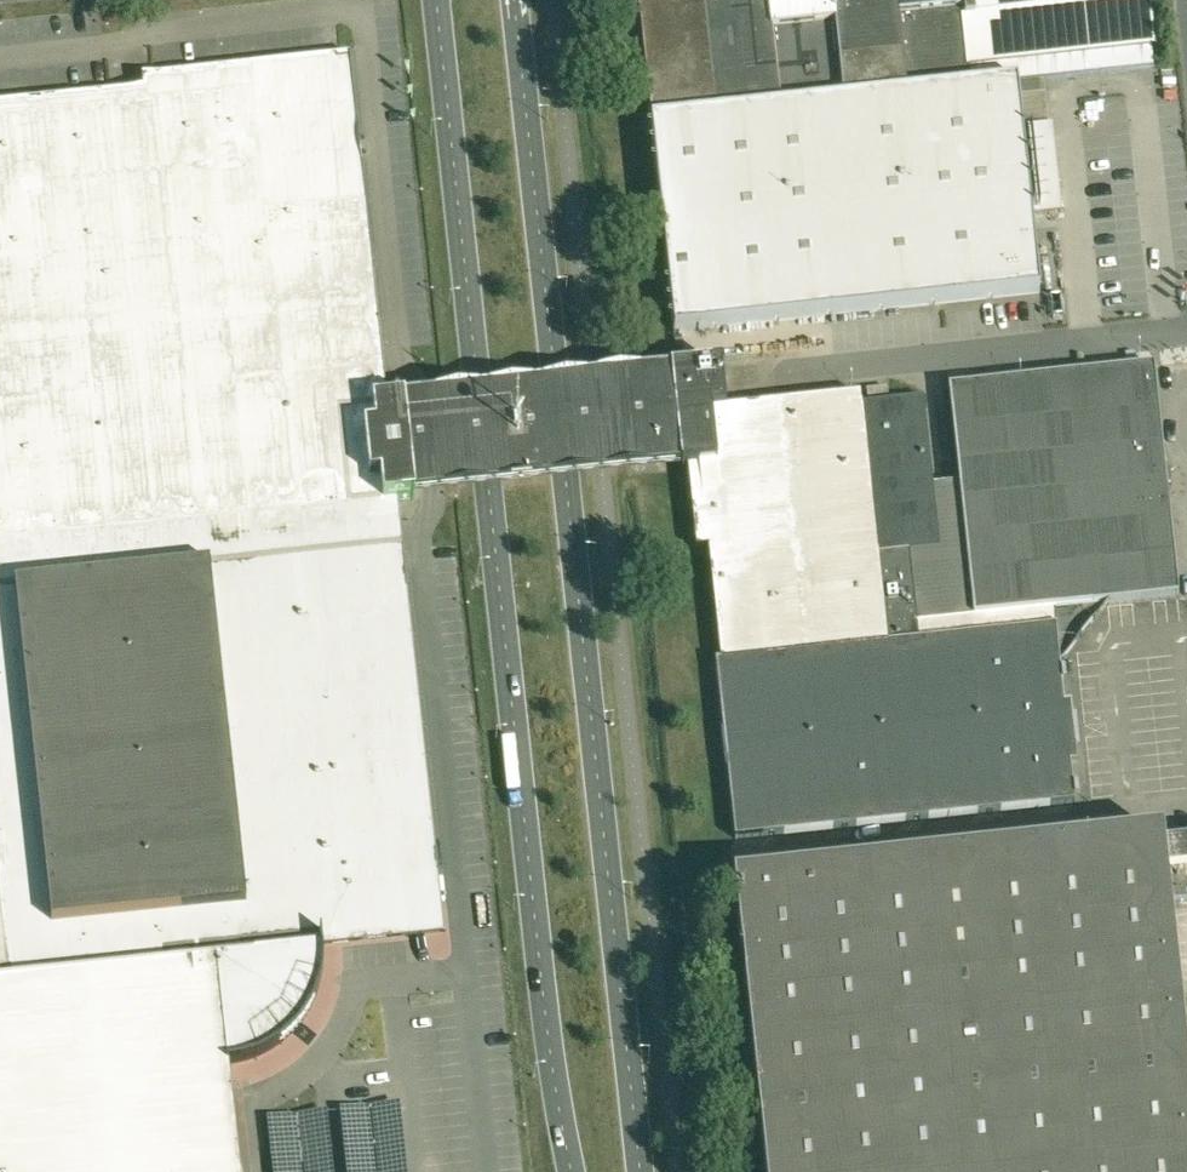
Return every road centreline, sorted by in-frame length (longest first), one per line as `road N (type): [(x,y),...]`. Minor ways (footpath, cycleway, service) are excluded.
road 1 (primary): [(436,0),(547,1023),(571,1171)]
road 2 (primary): [(643,1171),(515,0)]

